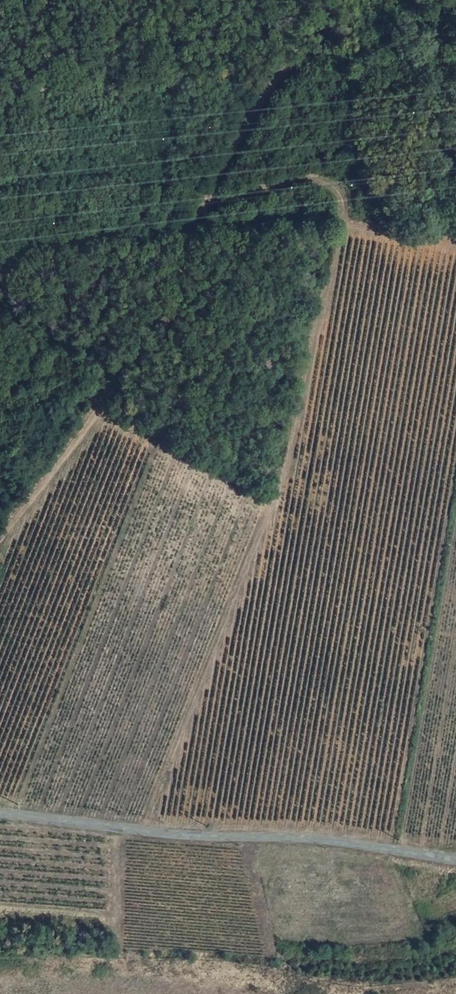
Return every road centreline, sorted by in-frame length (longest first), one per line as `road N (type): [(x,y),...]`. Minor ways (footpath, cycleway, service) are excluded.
road 1 (track): [(0,537),(98,408),(164,297),(258,105),(340,0)]
road 2 (unclassified): [(0,812),(198,837),(327,839),(455,859)]

